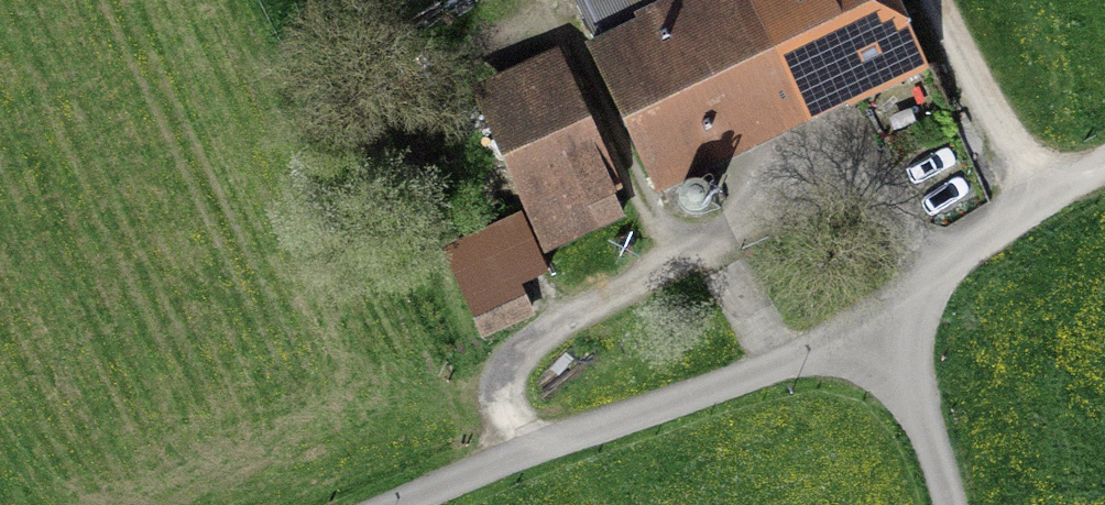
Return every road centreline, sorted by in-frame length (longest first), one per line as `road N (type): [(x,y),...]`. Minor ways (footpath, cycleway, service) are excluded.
road 1 (track): [(522,451),(506,410),(513,365),(535,342),(672,260),(544,0)]
road 2 (residential): [(882,325),(522,451),(396,504)]
road 3 (track): [(672,260),(796,177),(868,156),(944,275)]
road 4 (residential): [(1104,166),(997,232),(882,325)]
road 5 (track): [(1047,202),(995,129),(931,0)]
road 6 (residential): [(952,504),(934,443),(882,325)]

